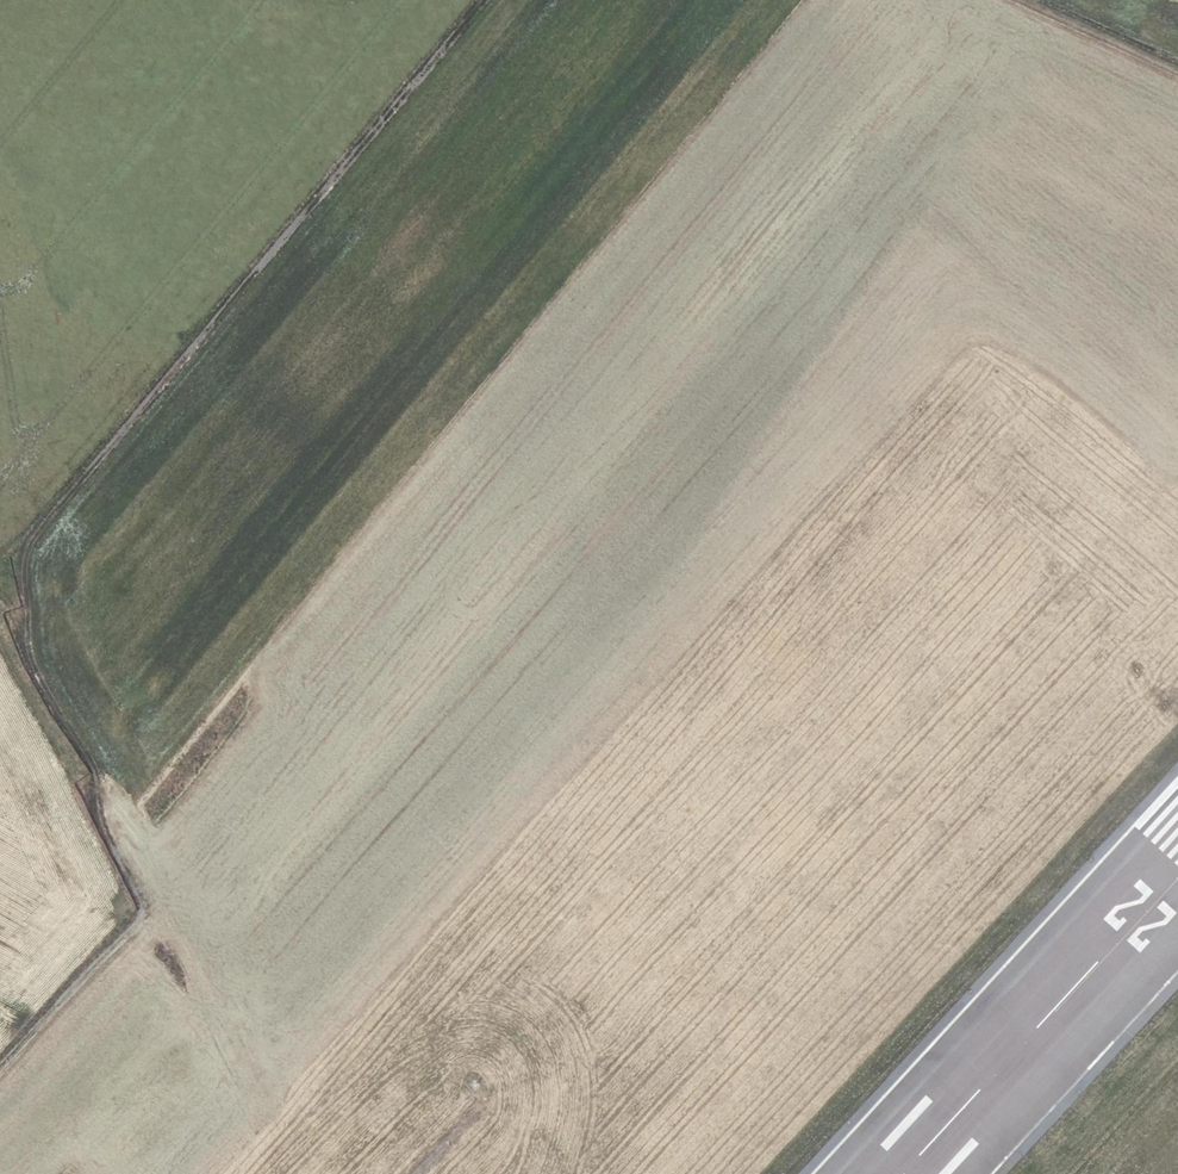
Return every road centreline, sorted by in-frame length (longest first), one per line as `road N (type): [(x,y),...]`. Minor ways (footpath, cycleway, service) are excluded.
road 1 (track): [(0,645),(72,773)]

